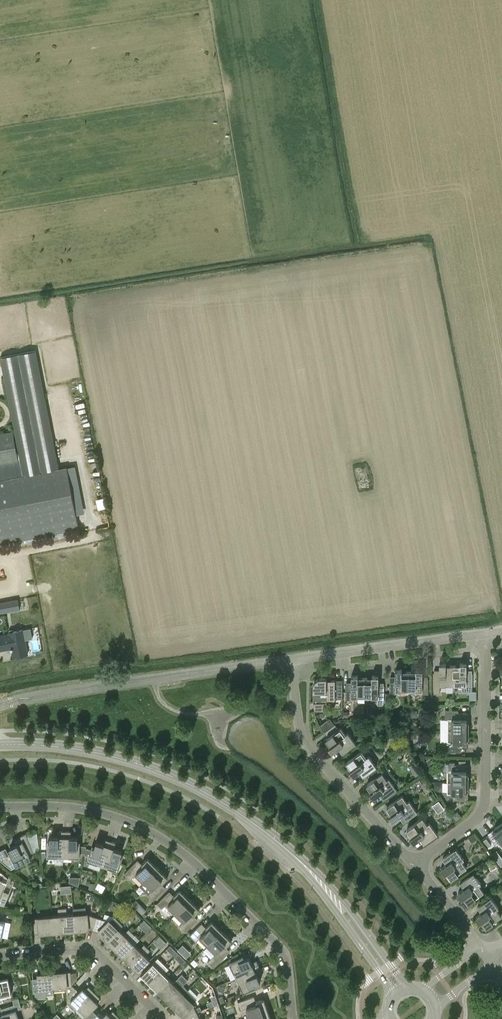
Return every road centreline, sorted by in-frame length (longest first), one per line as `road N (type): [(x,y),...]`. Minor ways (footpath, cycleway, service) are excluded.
road 1 (secondary): [(400,992),(316,878),(230,807),(116,758),(0,745)]
road 2 (residential): [(292,1018),(278,947),(154,834),(73,806),(0,809)]
road 3 (residential): [(416,868),(483,809),(484,634)]
road 4 (residential): [(35,697),(290,660)]
road 5 (residential): [(416,868),(305,743),(290,660)]
road 6 (residential): [(290,660),(484,634)]
road 7 (residential): [(161,1018),(95,952),(0,956)]

